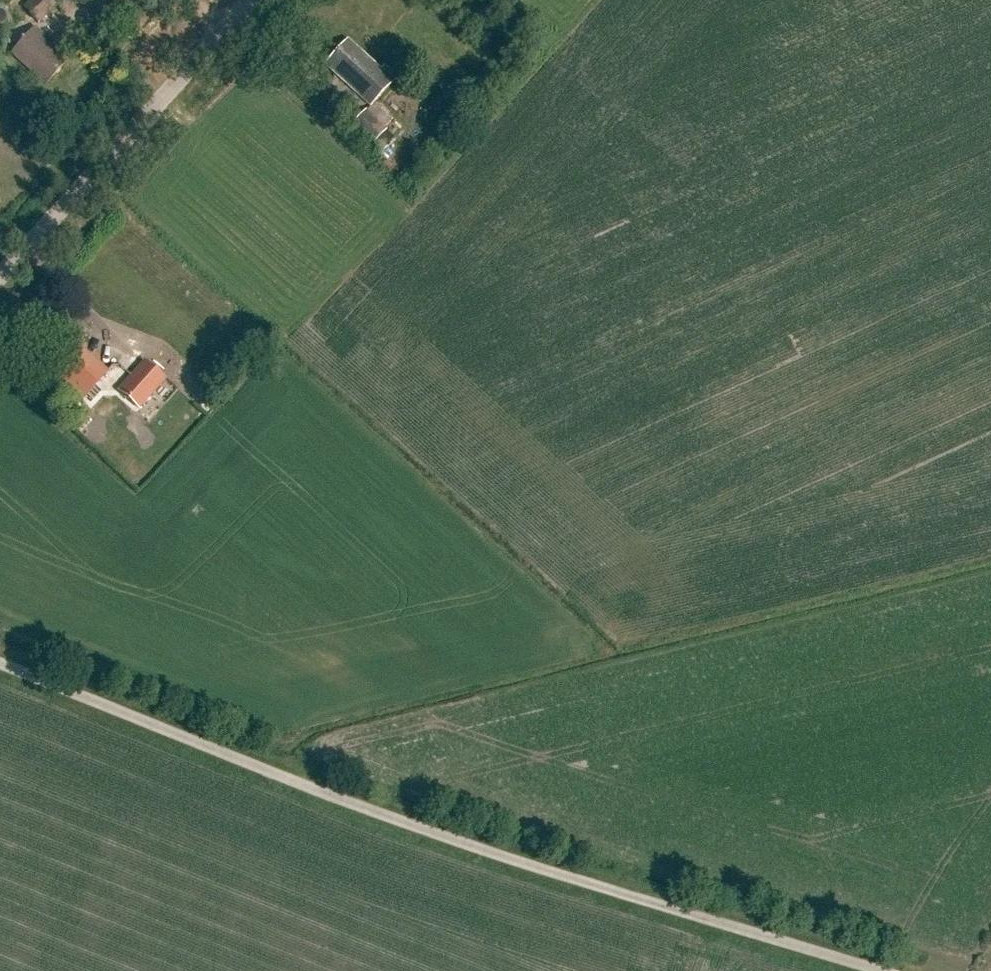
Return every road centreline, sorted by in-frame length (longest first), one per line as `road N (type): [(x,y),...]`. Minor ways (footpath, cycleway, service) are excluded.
road 1 (unclassified): [(0,661),(320,790),(884,970)]
road 2 (residential): [(0,276),(250,0)]

